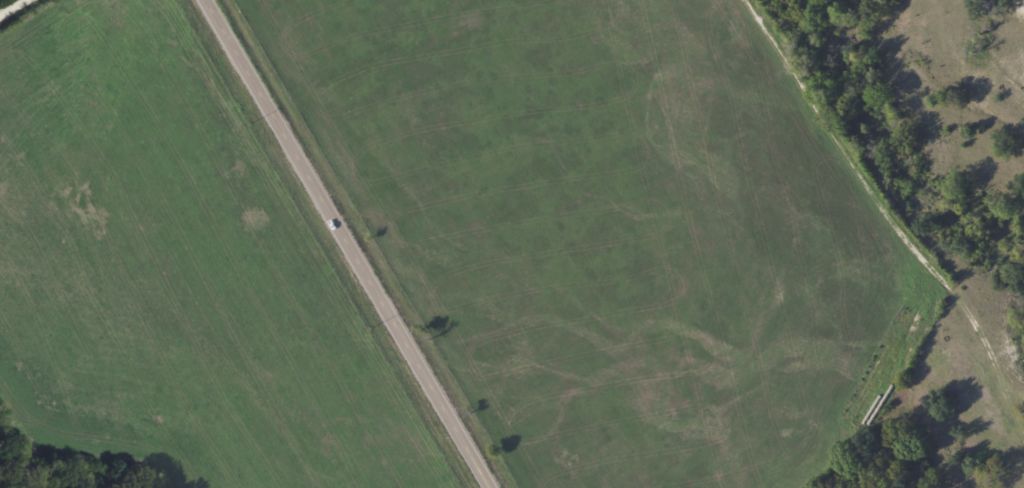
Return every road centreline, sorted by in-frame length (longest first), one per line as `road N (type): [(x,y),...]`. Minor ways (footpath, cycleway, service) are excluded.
road 1 (secondary): [(499,487),(233,27)]

